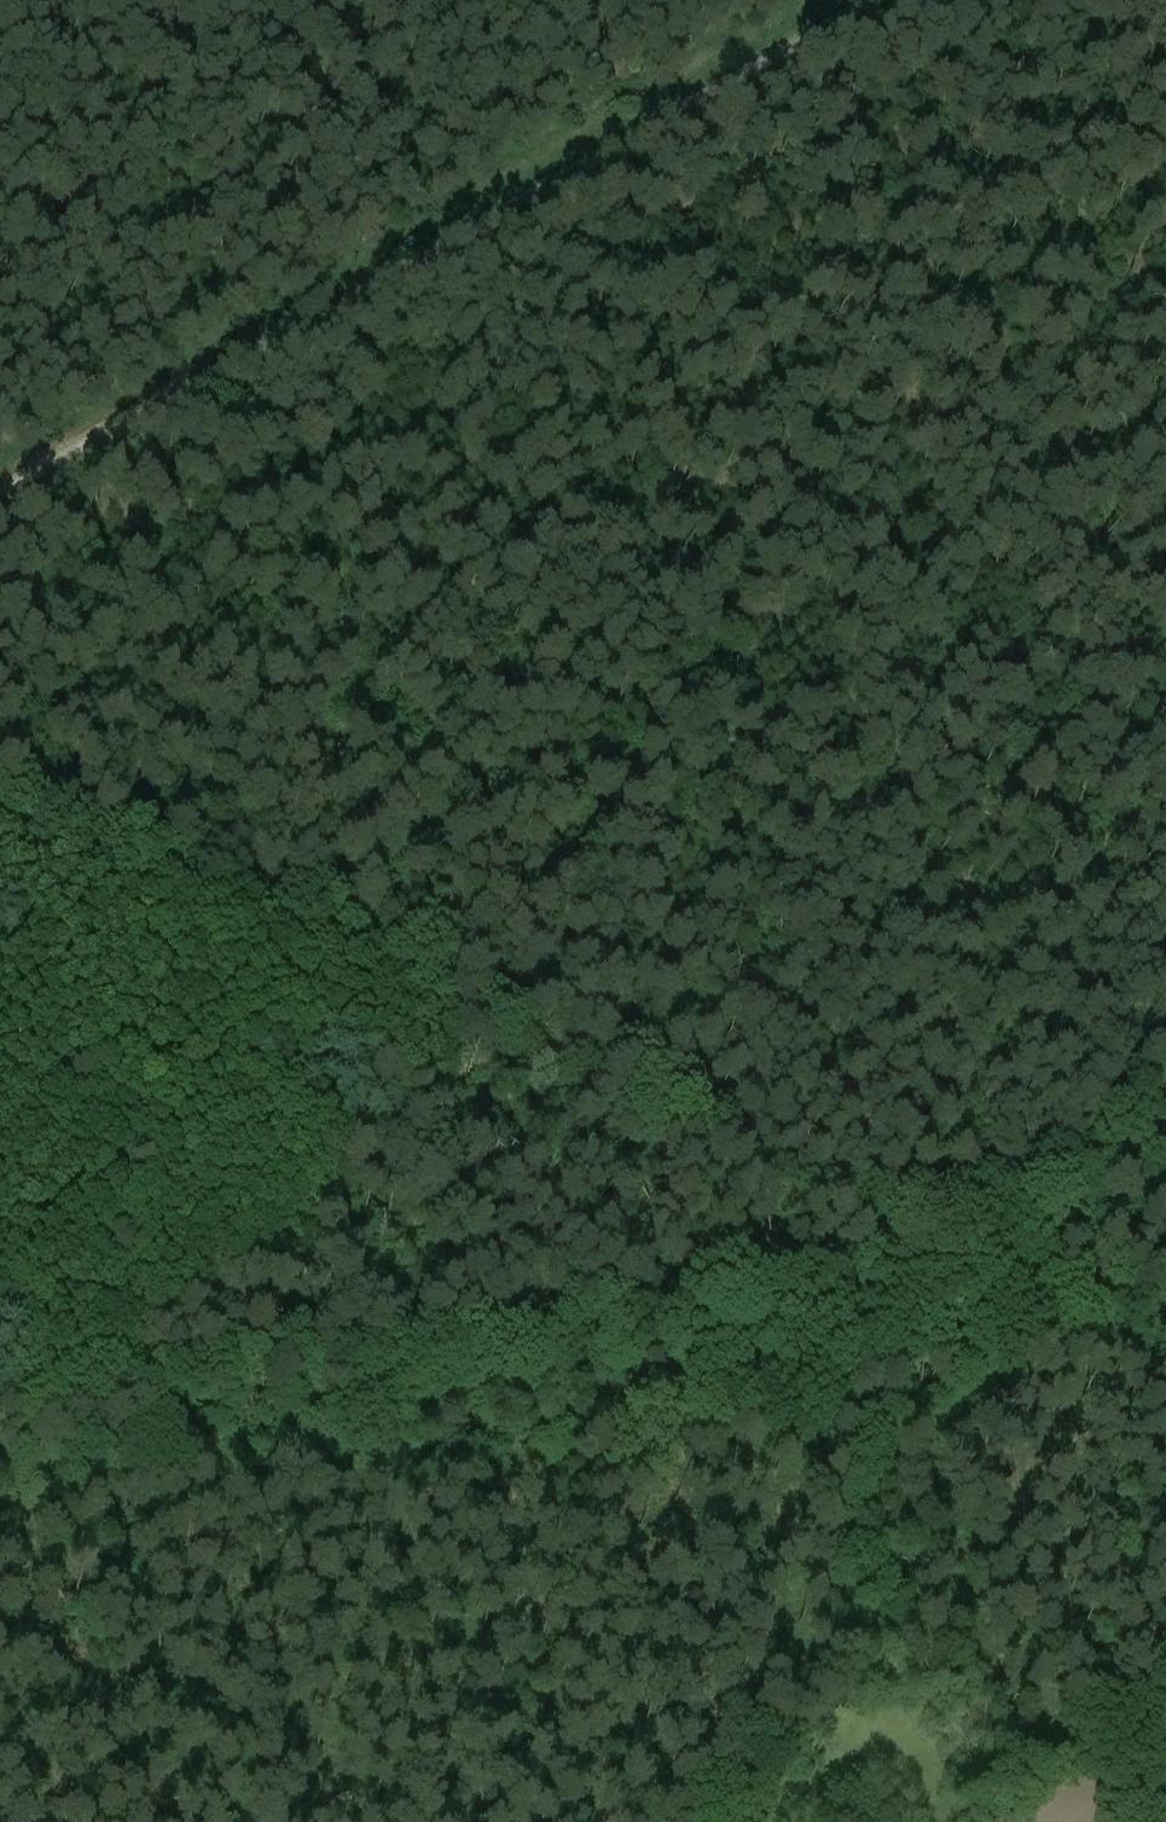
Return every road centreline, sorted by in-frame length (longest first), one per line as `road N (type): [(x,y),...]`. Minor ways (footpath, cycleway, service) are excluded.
road 1 (track): [(849,0),(0,494)]

